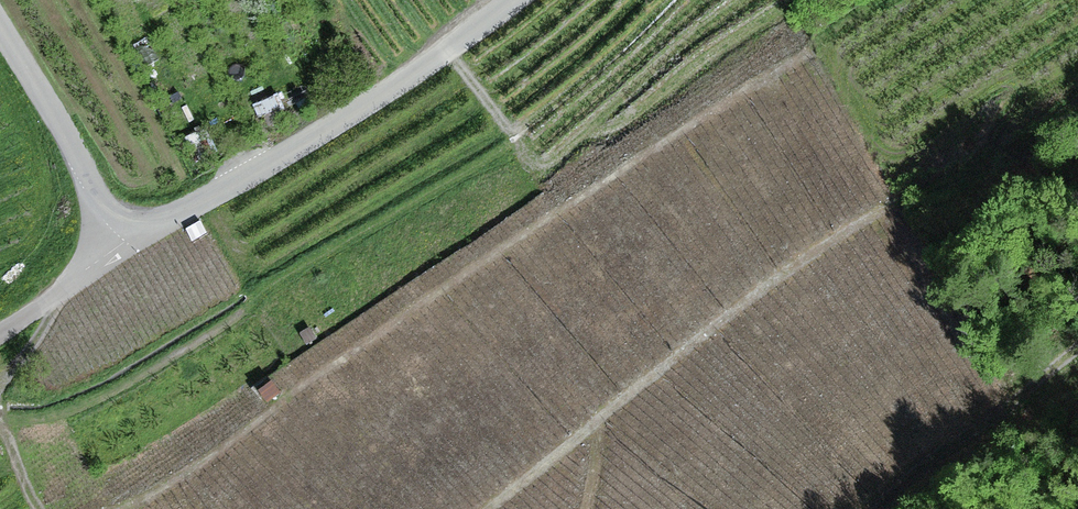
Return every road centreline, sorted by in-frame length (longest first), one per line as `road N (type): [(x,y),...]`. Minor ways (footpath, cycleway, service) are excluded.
road 1 (track): [(1077,117),(901,195),(768,286),(486,508)]
road 2 (unclassified): [(515,0),(294,150),(171,219),(134,223)]
road 3 (track): [(876,508),(1077,349)]
road 4 (unclassified): [(134,223),(103,201),(0,26)]
road 5 (unclassified): [(0,331),(111,254),(134,223)]
road 6 (track): [(0,393),(63,289)]

